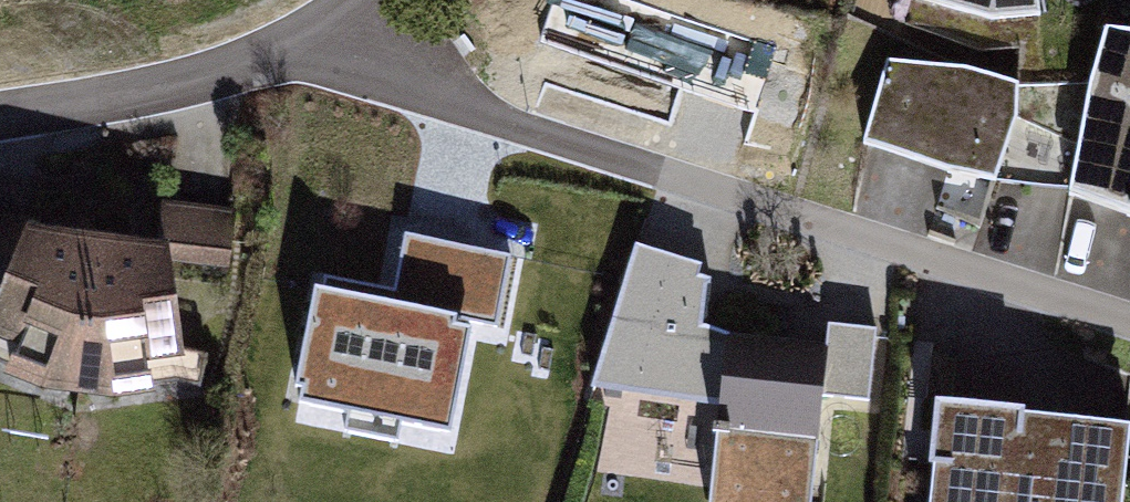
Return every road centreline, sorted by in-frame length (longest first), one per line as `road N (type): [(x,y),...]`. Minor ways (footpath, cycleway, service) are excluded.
road 1 (residential): [(333,43),(469,114),(1129,314)]
road 2 (residential): [(0,128),(146,110),(333,43)]

